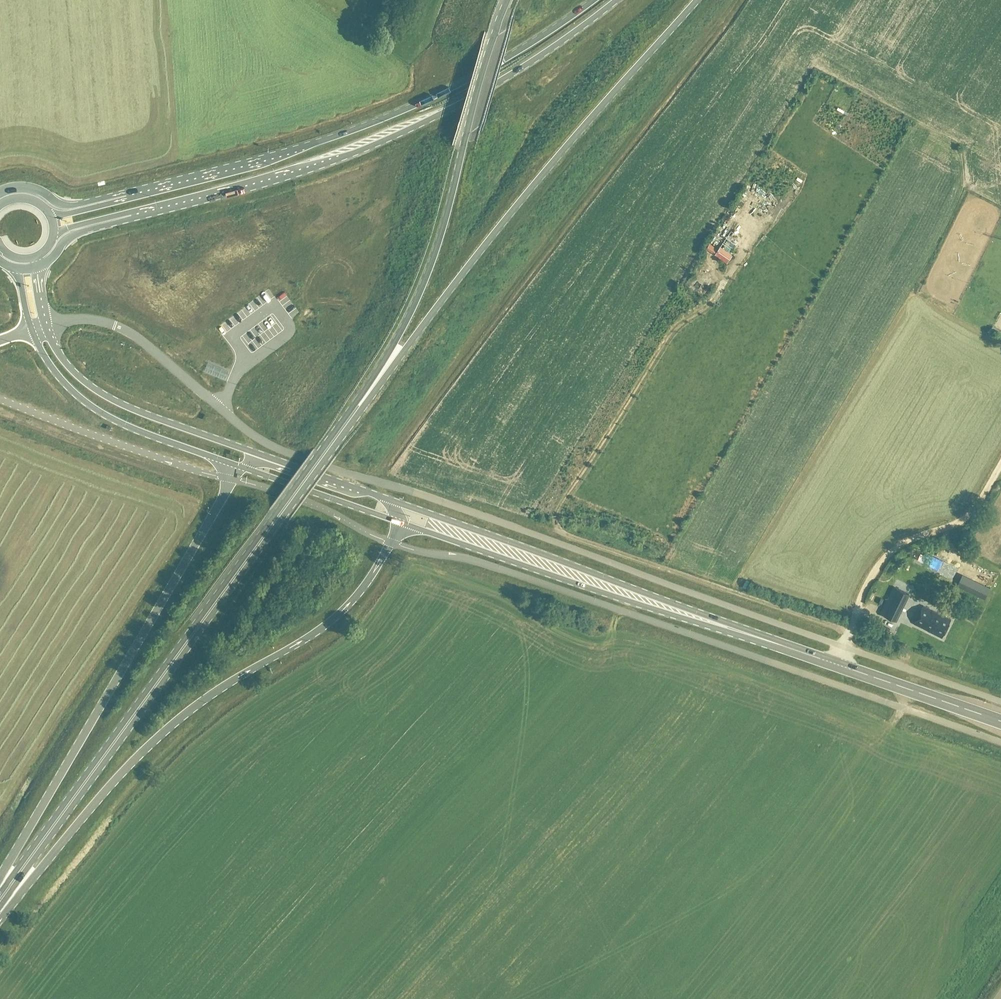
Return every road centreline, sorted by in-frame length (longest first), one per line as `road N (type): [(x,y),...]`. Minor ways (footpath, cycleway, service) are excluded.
road 1 (unclassified): [(48,326),(94,320),(131,333),(244,428),(297,457),(845,648)]
road 2 (track): [(851,632),(556,527),(563,501),(672,332),(708,305),(790,194)]
road 3 (unclassified): [(1000,742),(496,568),(390,543)]
road 4 (primary): [(0,901),(367,395)]
road 5 (trunk): [(121,218),(364,151),(498,82),(617,0)]
road 6 (primary): [(0,909),(169,728),(339,614),(390,543)]
road 7 (trunk): [(593,0),(488,68),(374,122),(122,198)]
road 8 (primary): [(367,395),(541,175),(696,0)]
road 9 (primary): [(233,479),(0,887)]
road 10 (primary): [(507,0),(428,271),(367,395)]
road 11 (tertiary): [(1000,721),(687,614)]
road 12 (tertiary): [(687,614),(391,502)]
road 13 (tertiary): [(397,522),(609,596),(687,614)]
road 14 (primary): [(32,331),(57,380),(83,405),(240,467)]
road 15 (primary): [(260,456),(103,397),(70,369),(48,326)]
road 16 (unclassified): [(233,479),(0,400)]
road 17 (track): [(851,632),(863,592),(888,554),(963,520),(1000,466)]
road 18 (unclassified): [(390,543),(233,479)]
road 19 (tertiary): [(240,467),(397,522)]
road 20 (unclassified): [(1000,702),(845,648)]
road 21 (primary): [(391,502),(260,456)]

